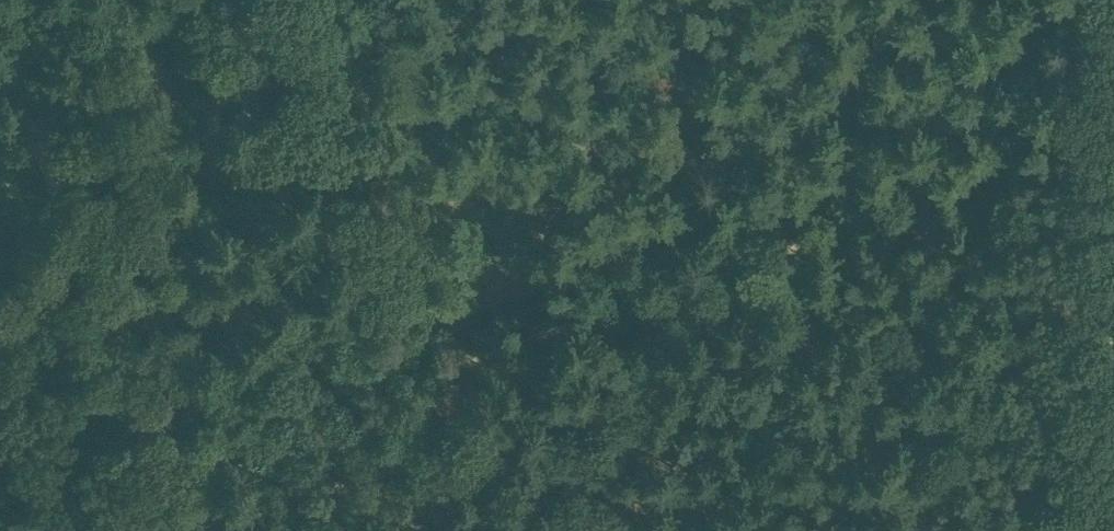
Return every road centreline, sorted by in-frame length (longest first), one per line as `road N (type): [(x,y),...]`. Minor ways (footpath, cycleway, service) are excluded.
road 1 (track): [(0,28),(181,530)]
road 2 (track): [(218,474),(258,0)]
road 3 (track): [(254,29),(151,38),(16,72)]

